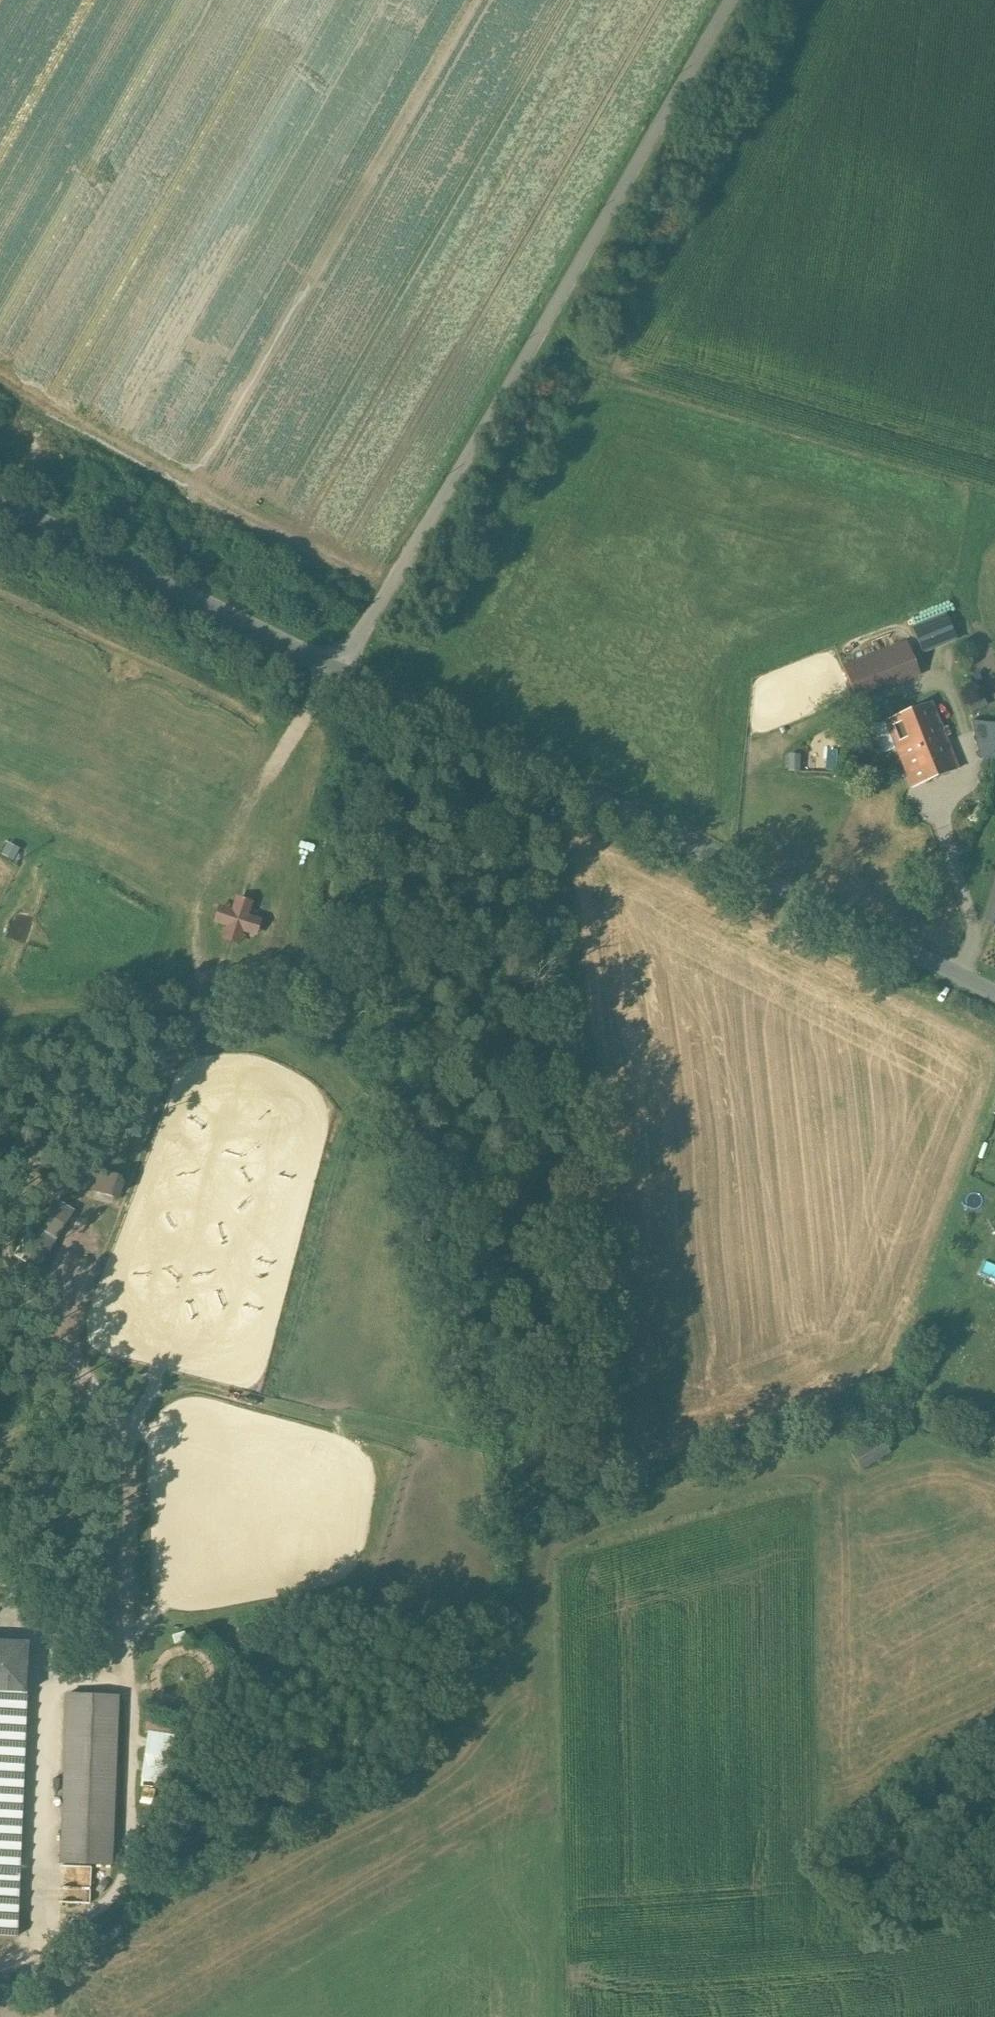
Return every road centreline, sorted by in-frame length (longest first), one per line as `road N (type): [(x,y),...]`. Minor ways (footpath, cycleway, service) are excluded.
road 1 (unclassified): [(727,0),(338,675)]
road 2 (tertiary): [(338,675),(994,993)]
road 3 (tertiary): [(0,506),(338,675)]

